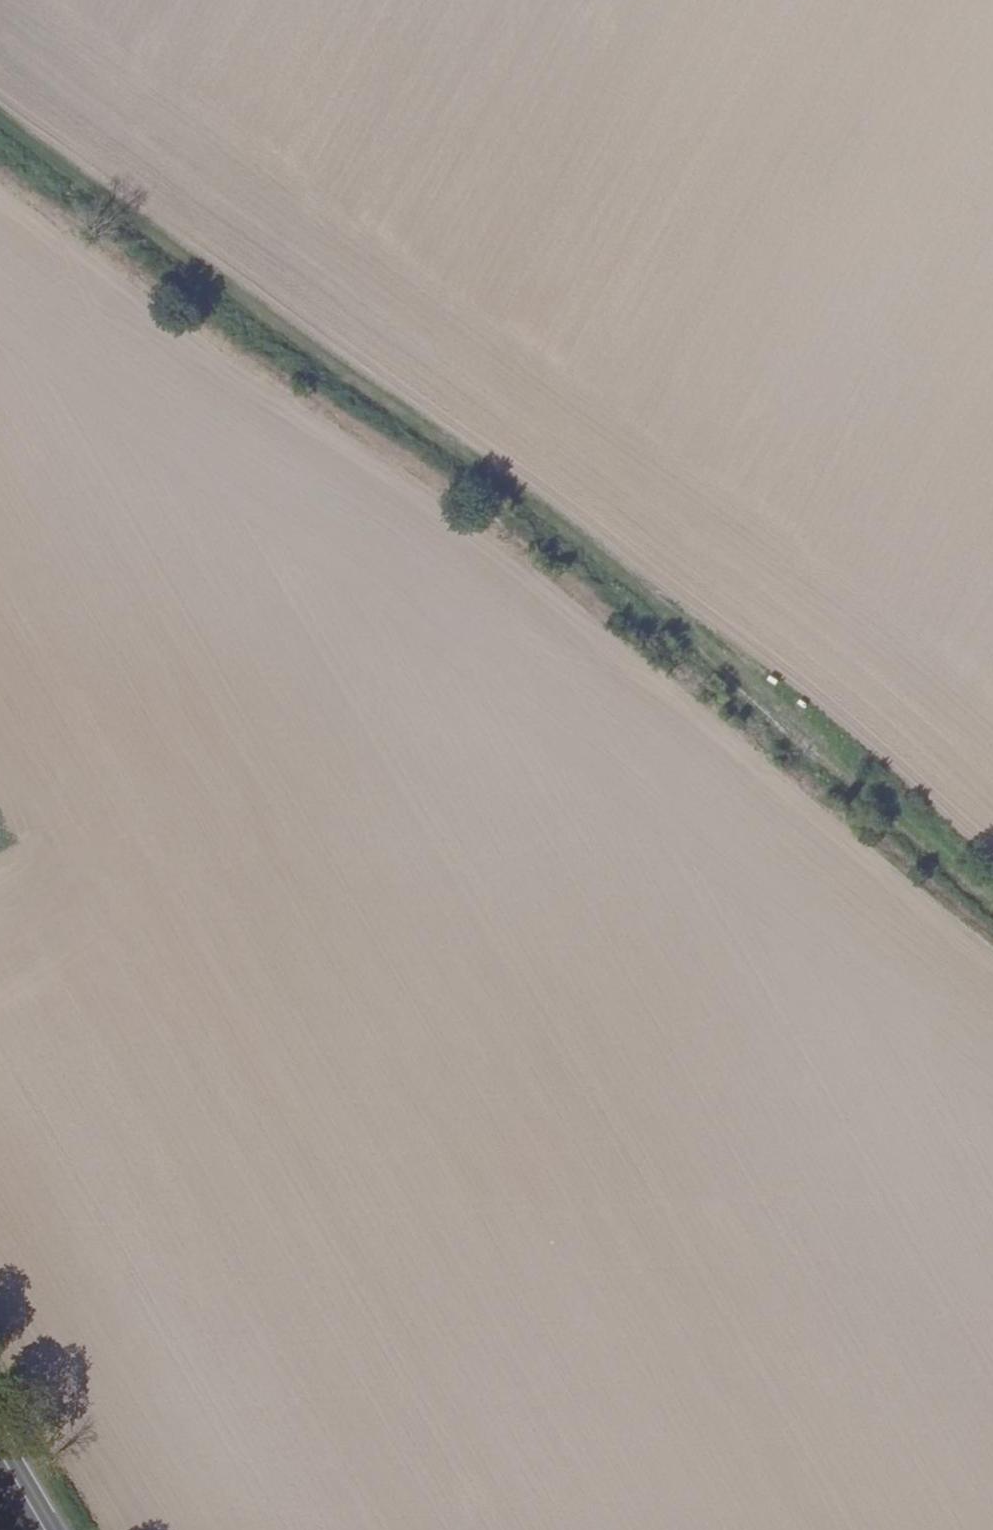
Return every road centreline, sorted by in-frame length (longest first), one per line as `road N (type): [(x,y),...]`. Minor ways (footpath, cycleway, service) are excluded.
road 1 (track): [(992,859),(570,533),(0,113)]

